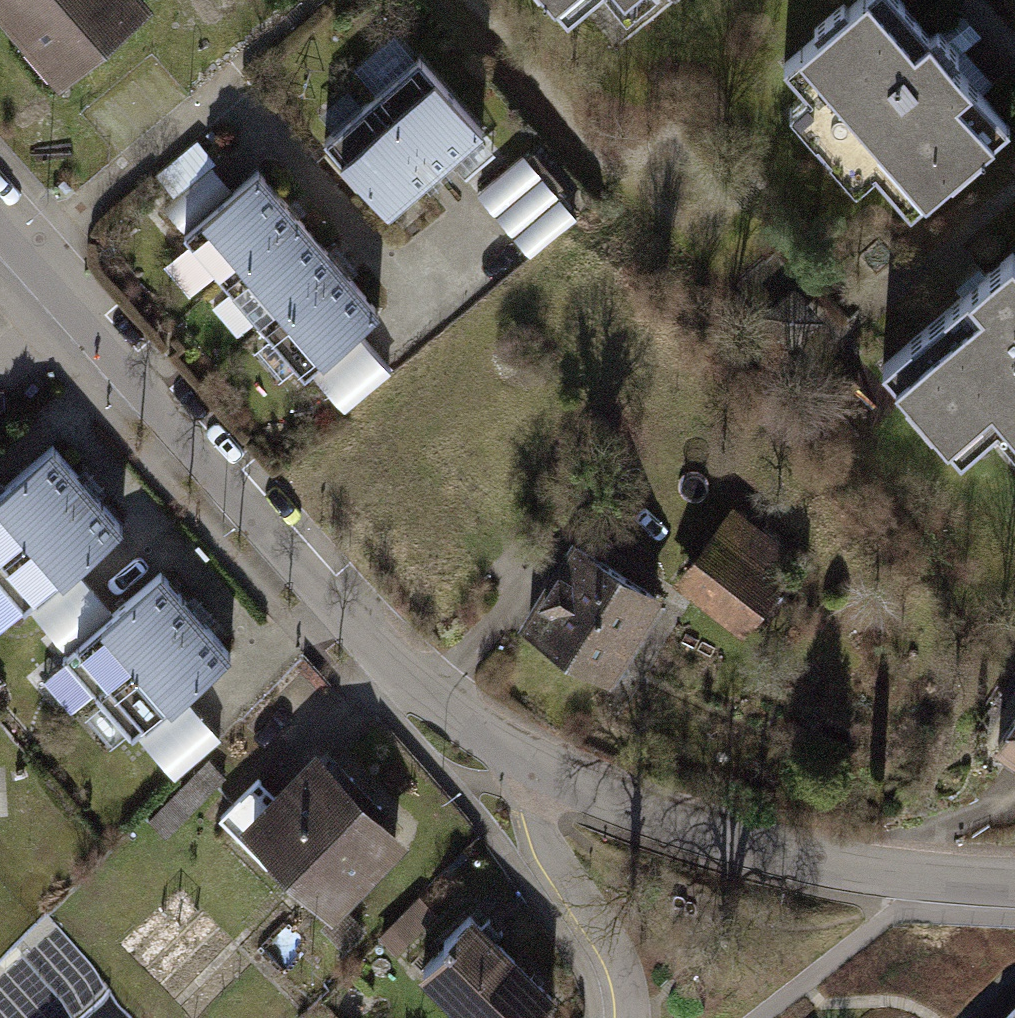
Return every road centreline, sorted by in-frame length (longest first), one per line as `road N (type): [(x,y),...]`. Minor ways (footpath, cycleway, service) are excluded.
road 1 (residential): [(527,757),(429,690),(302,571),(0,221)]
road 2 (residential): [(1014,890),(898,885),(719,851),(527,757)]
road 3 (residential): [(629,1017),(617,947),(551,856),(527,757)]

